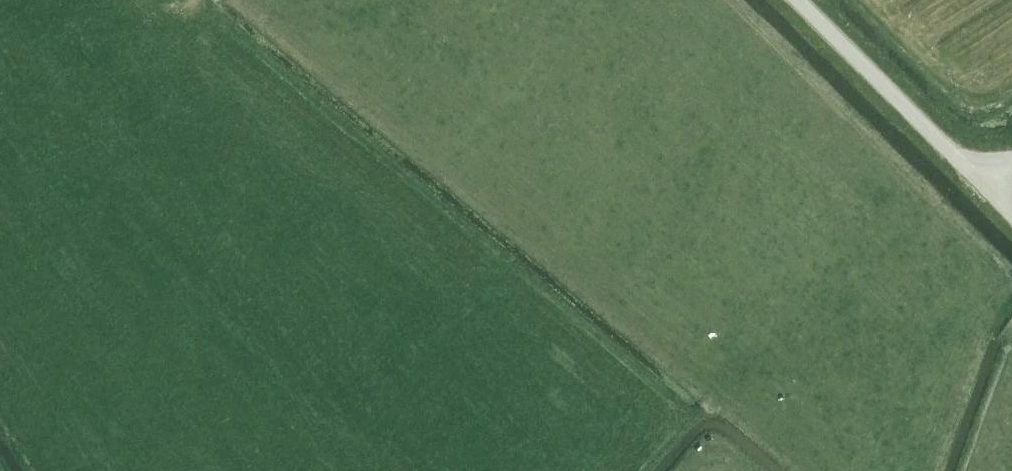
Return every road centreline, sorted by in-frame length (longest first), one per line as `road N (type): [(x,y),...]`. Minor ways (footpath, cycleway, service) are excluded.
road 1 (tertiary): [(982,184),(797,0)]

